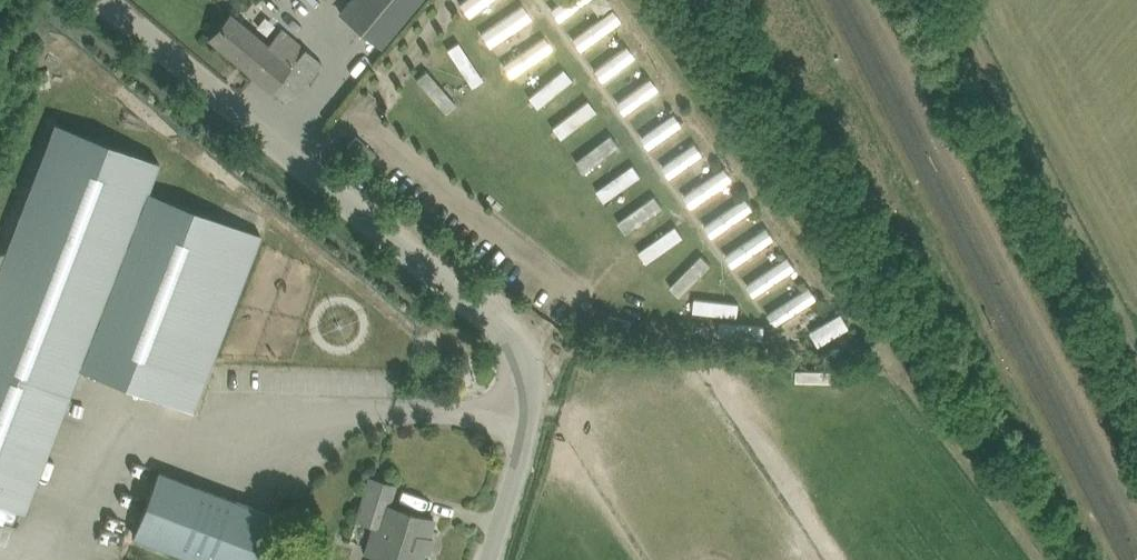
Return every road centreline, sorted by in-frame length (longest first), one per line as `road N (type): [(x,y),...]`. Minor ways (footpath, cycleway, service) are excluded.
road 1 (unclassified): [(489,559),(521,457),(532,395),(527,361),(496,325),(105,0)]

